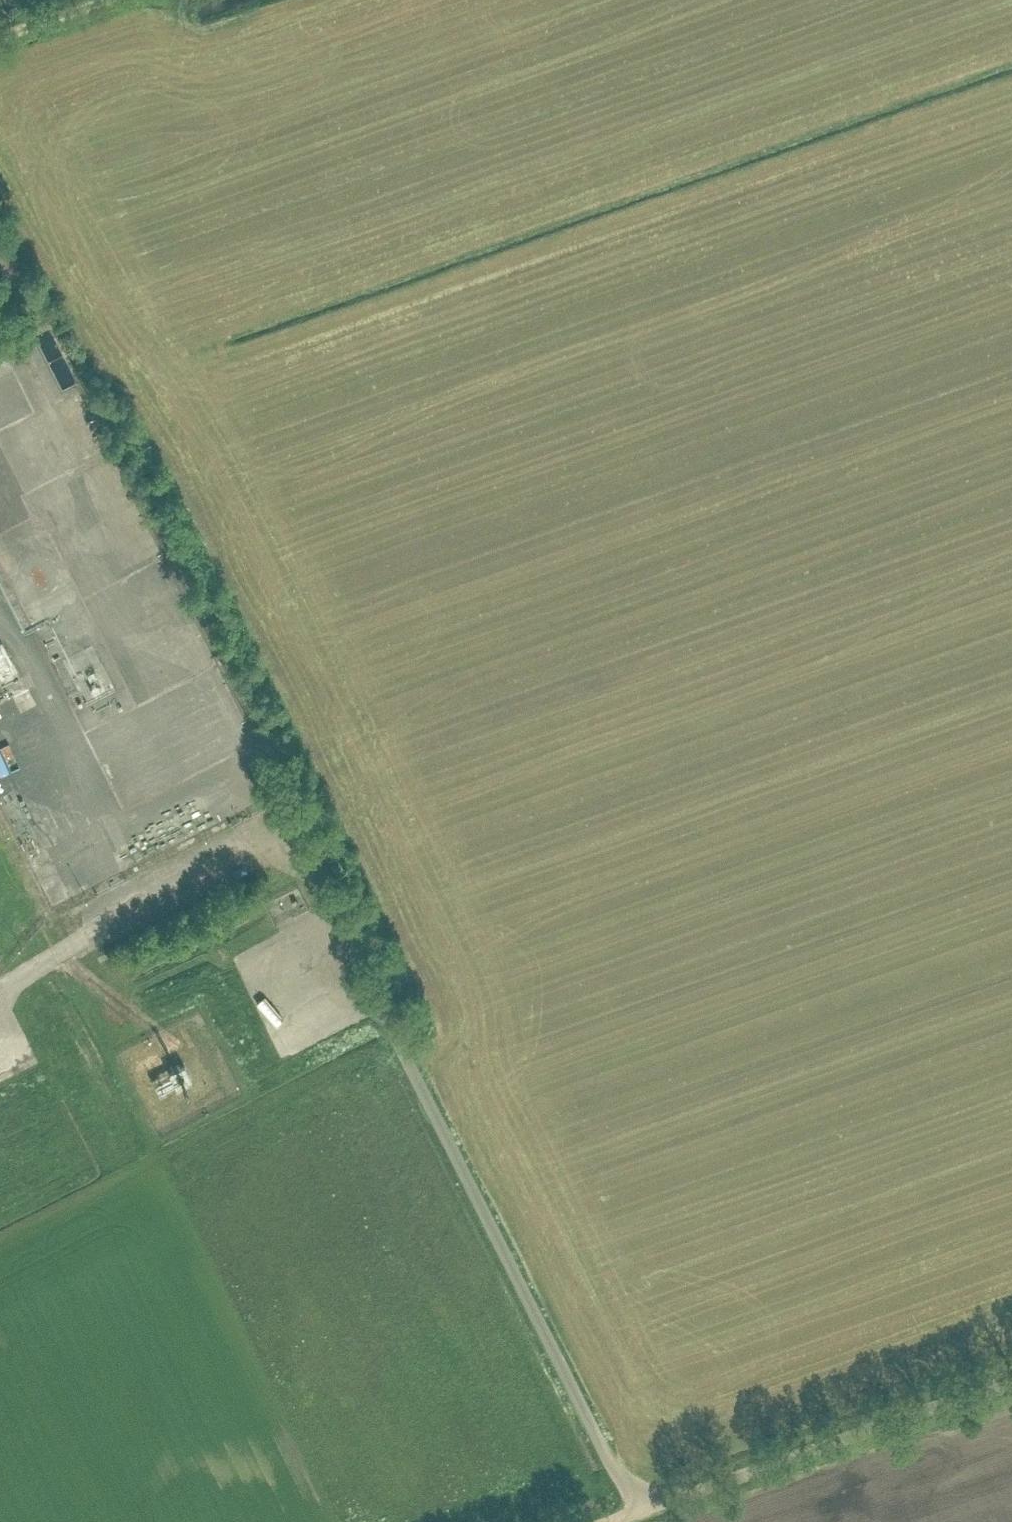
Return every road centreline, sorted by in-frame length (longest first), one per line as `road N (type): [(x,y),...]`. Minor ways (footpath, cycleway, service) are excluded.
road 1 (unclassified): [(661,1502),(1011,1378)]

